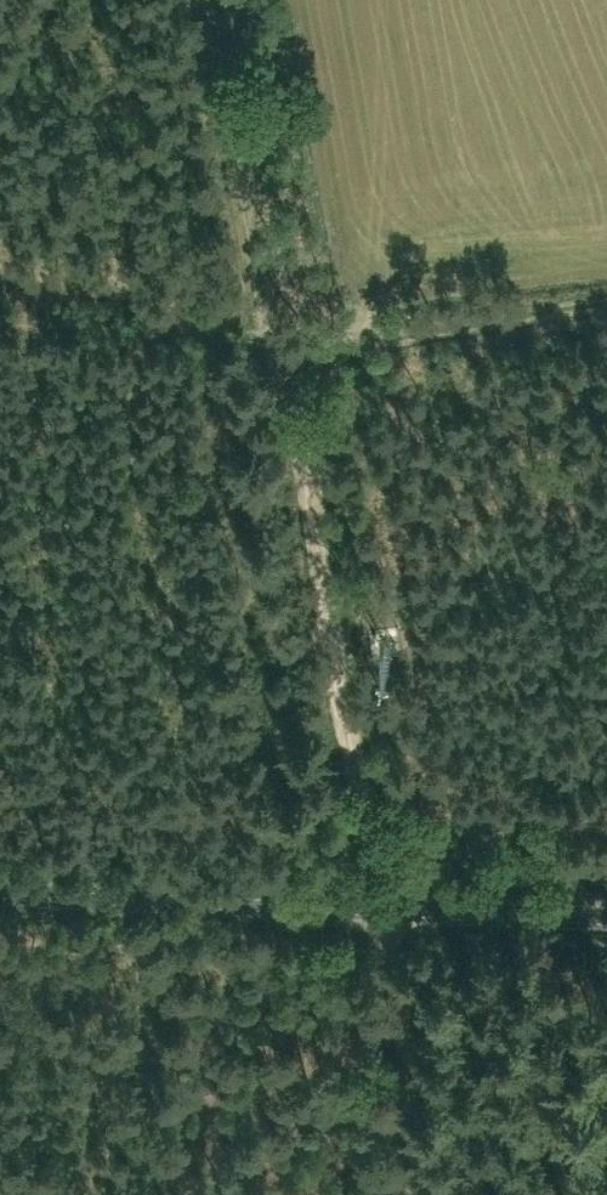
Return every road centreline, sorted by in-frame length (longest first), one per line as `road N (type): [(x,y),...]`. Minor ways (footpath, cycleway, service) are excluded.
road 1 (track): [(213,0),(382,912),(426,1194)]
road 2 (tertiary): [(606,921),(0,889)]
road 3 (track): [(279,352),(606,313)]

